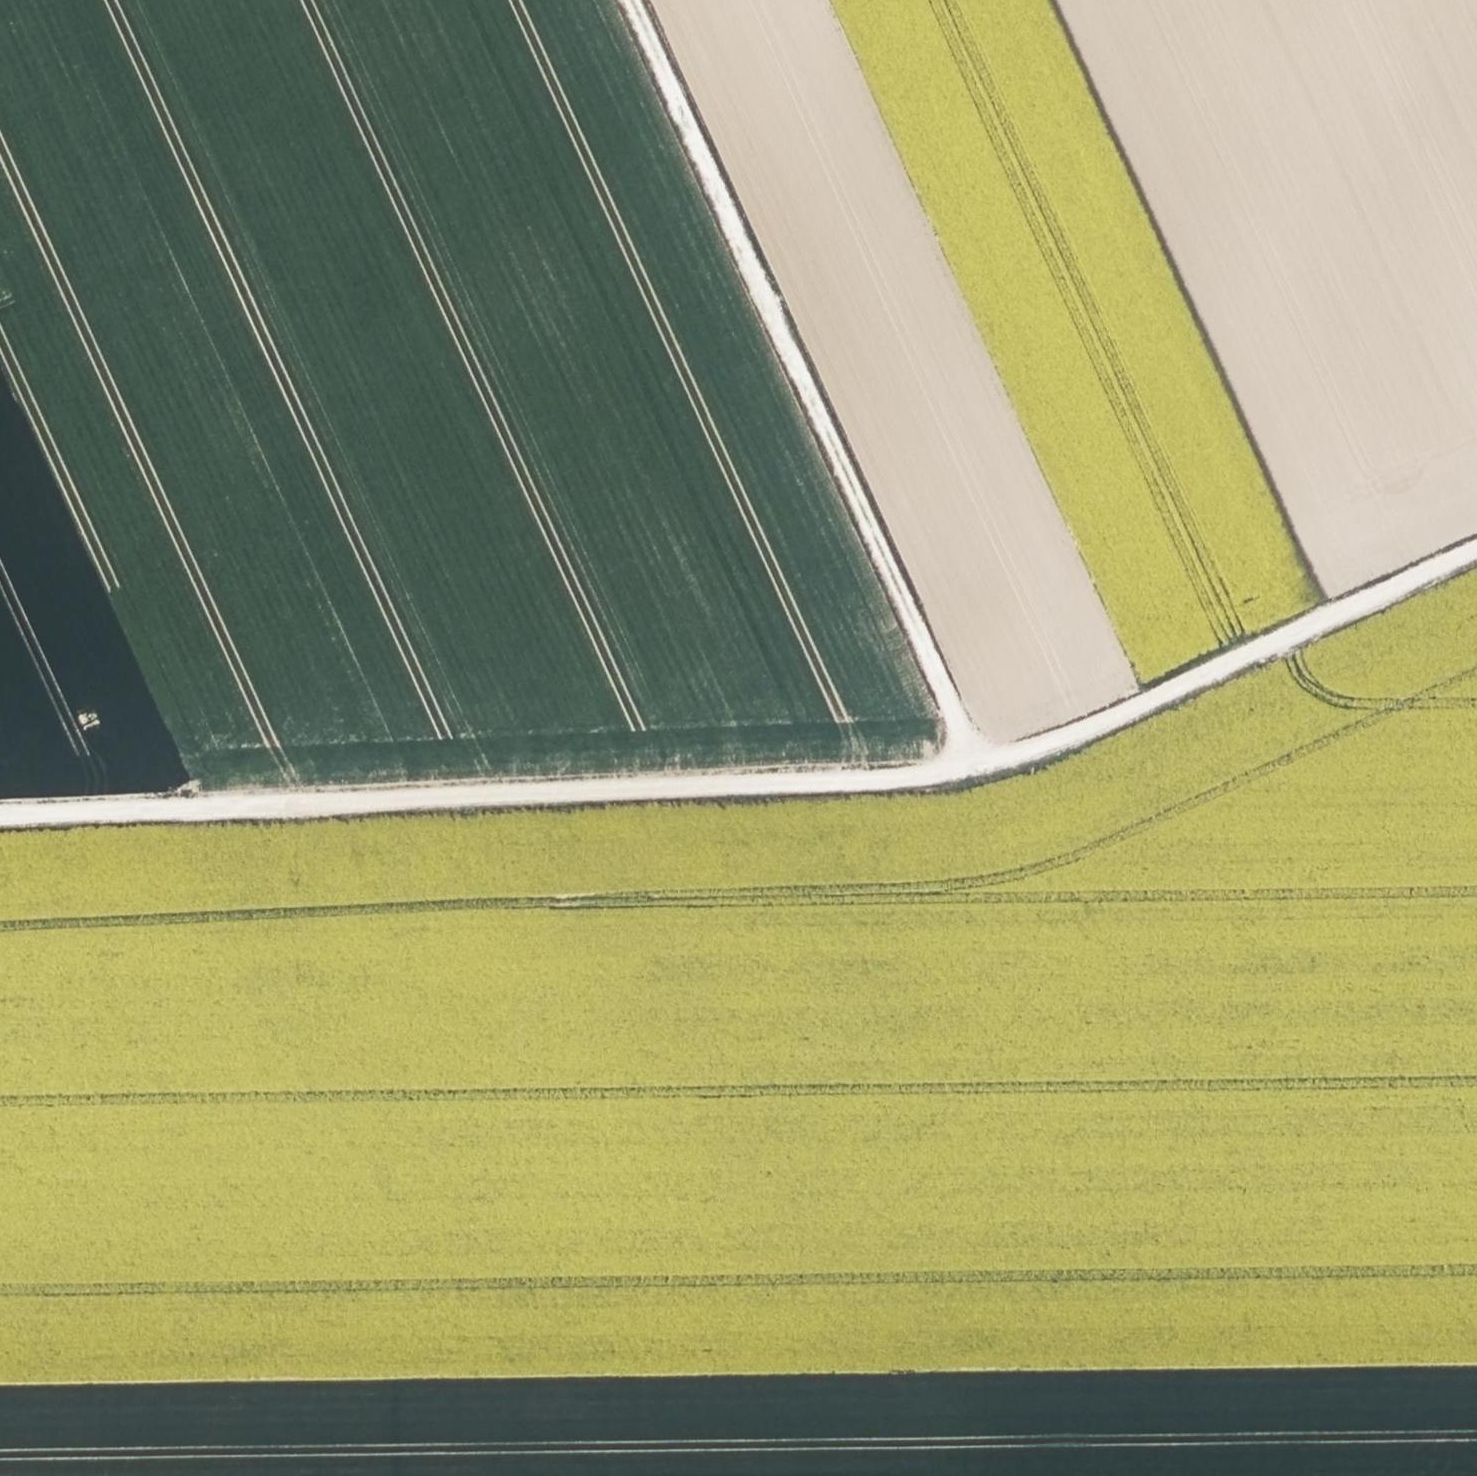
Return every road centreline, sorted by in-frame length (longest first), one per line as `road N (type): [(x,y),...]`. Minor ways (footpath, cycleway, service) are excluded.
road 1 (track): [(0,821),(894,777),(964,765),(1036,750),(1476,548)]
road 2 (track): [(632,0),(963,726),(964,765)]

